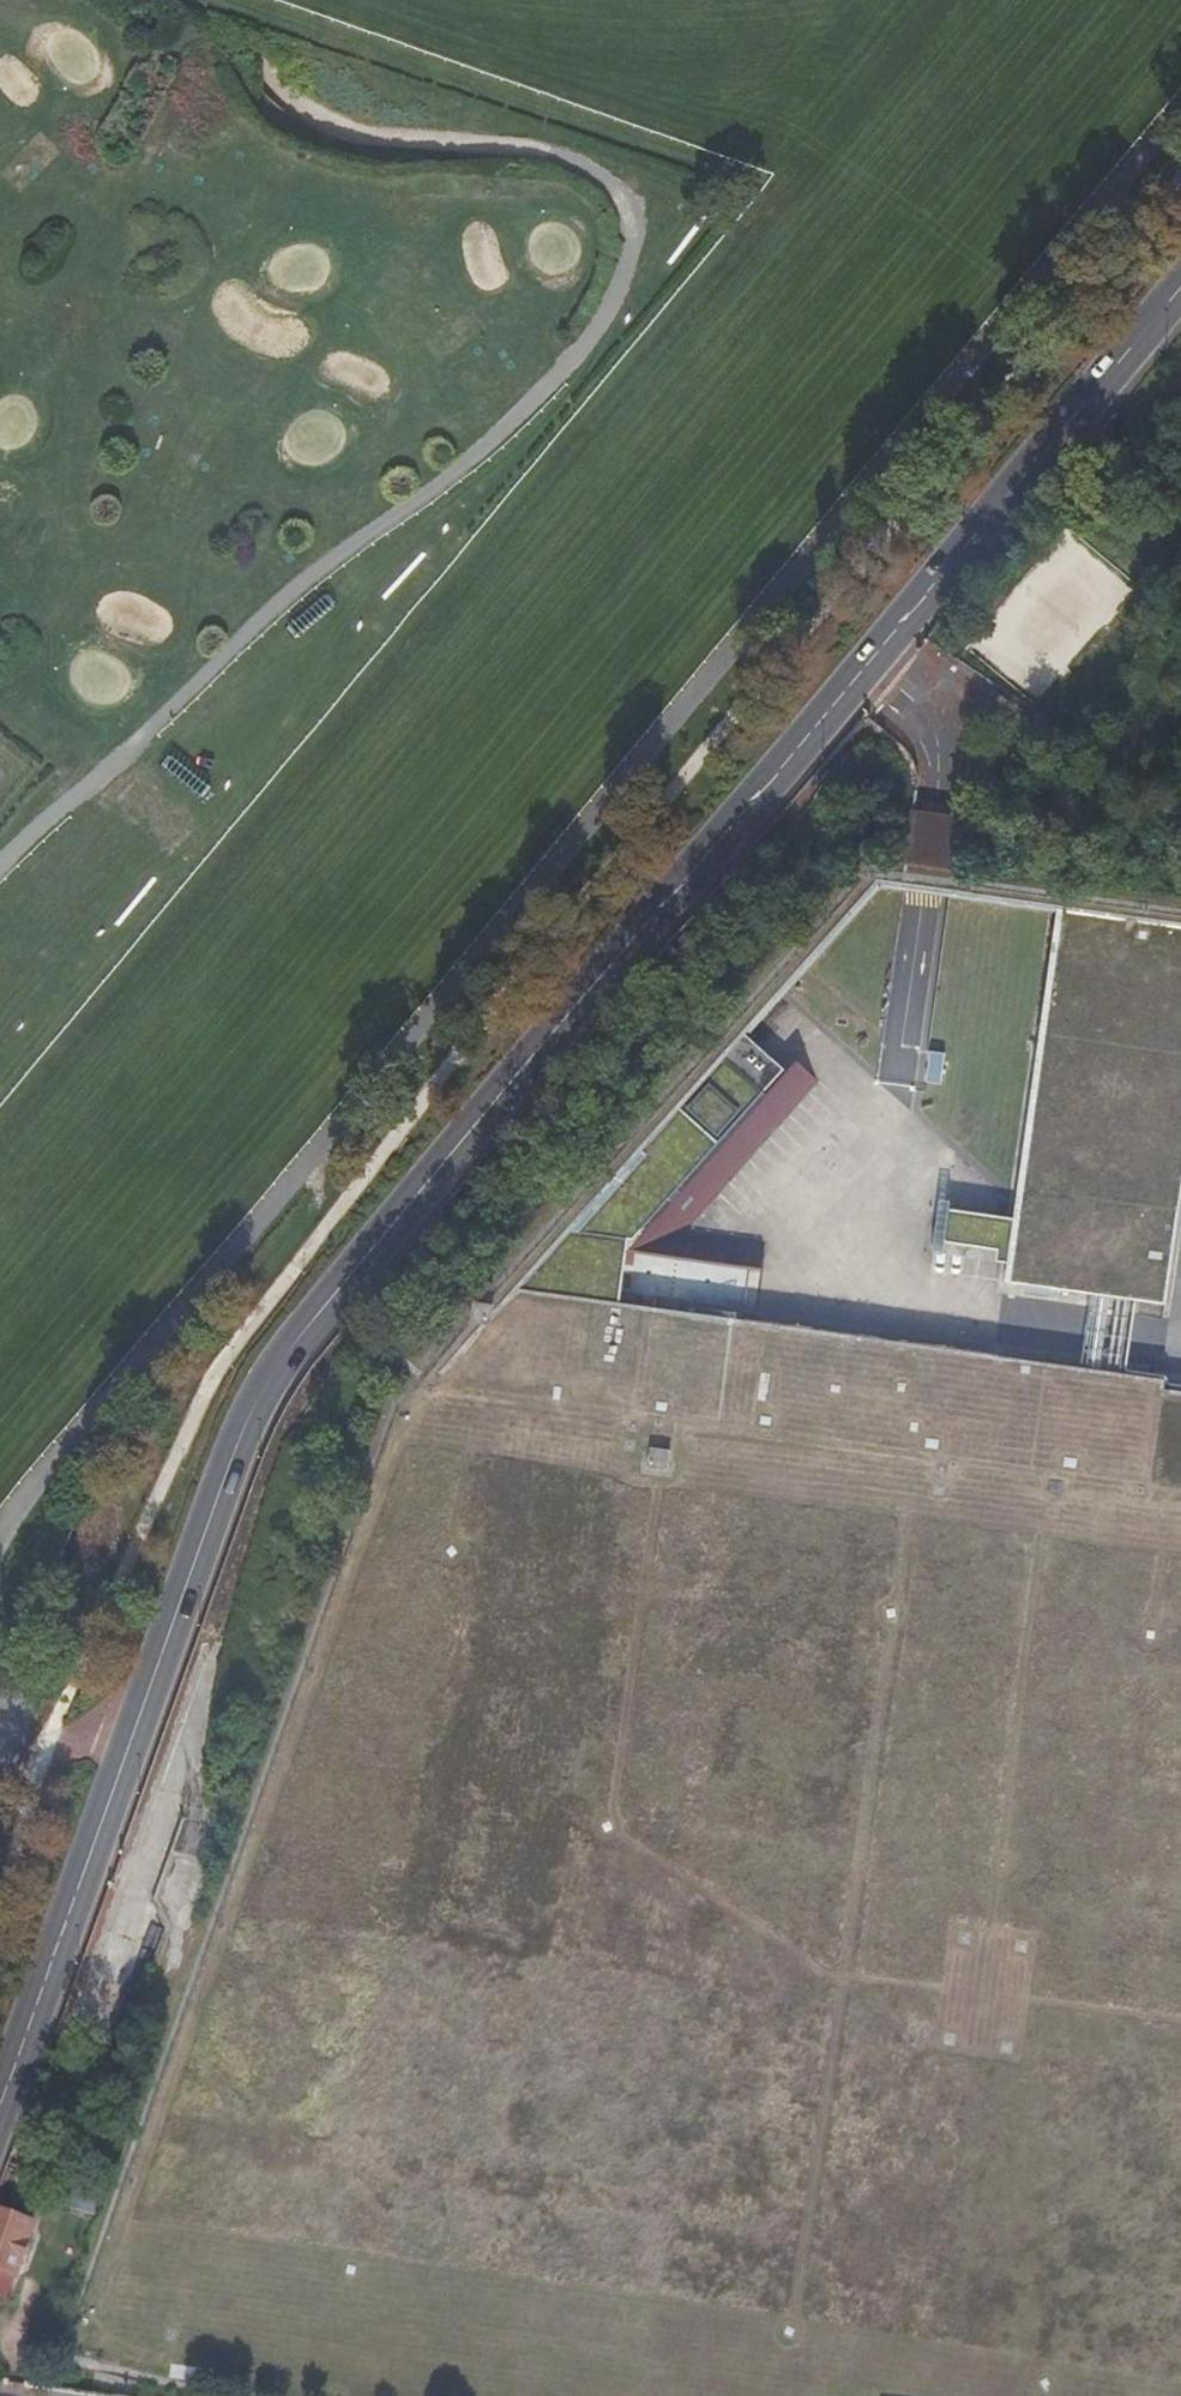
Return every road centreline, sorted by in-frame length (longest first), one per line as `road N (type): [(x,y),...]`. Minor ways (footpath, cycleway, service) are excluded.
road 1 (secondary): [(0,2100),(225,1468),(283,1350),(1180,281)]

